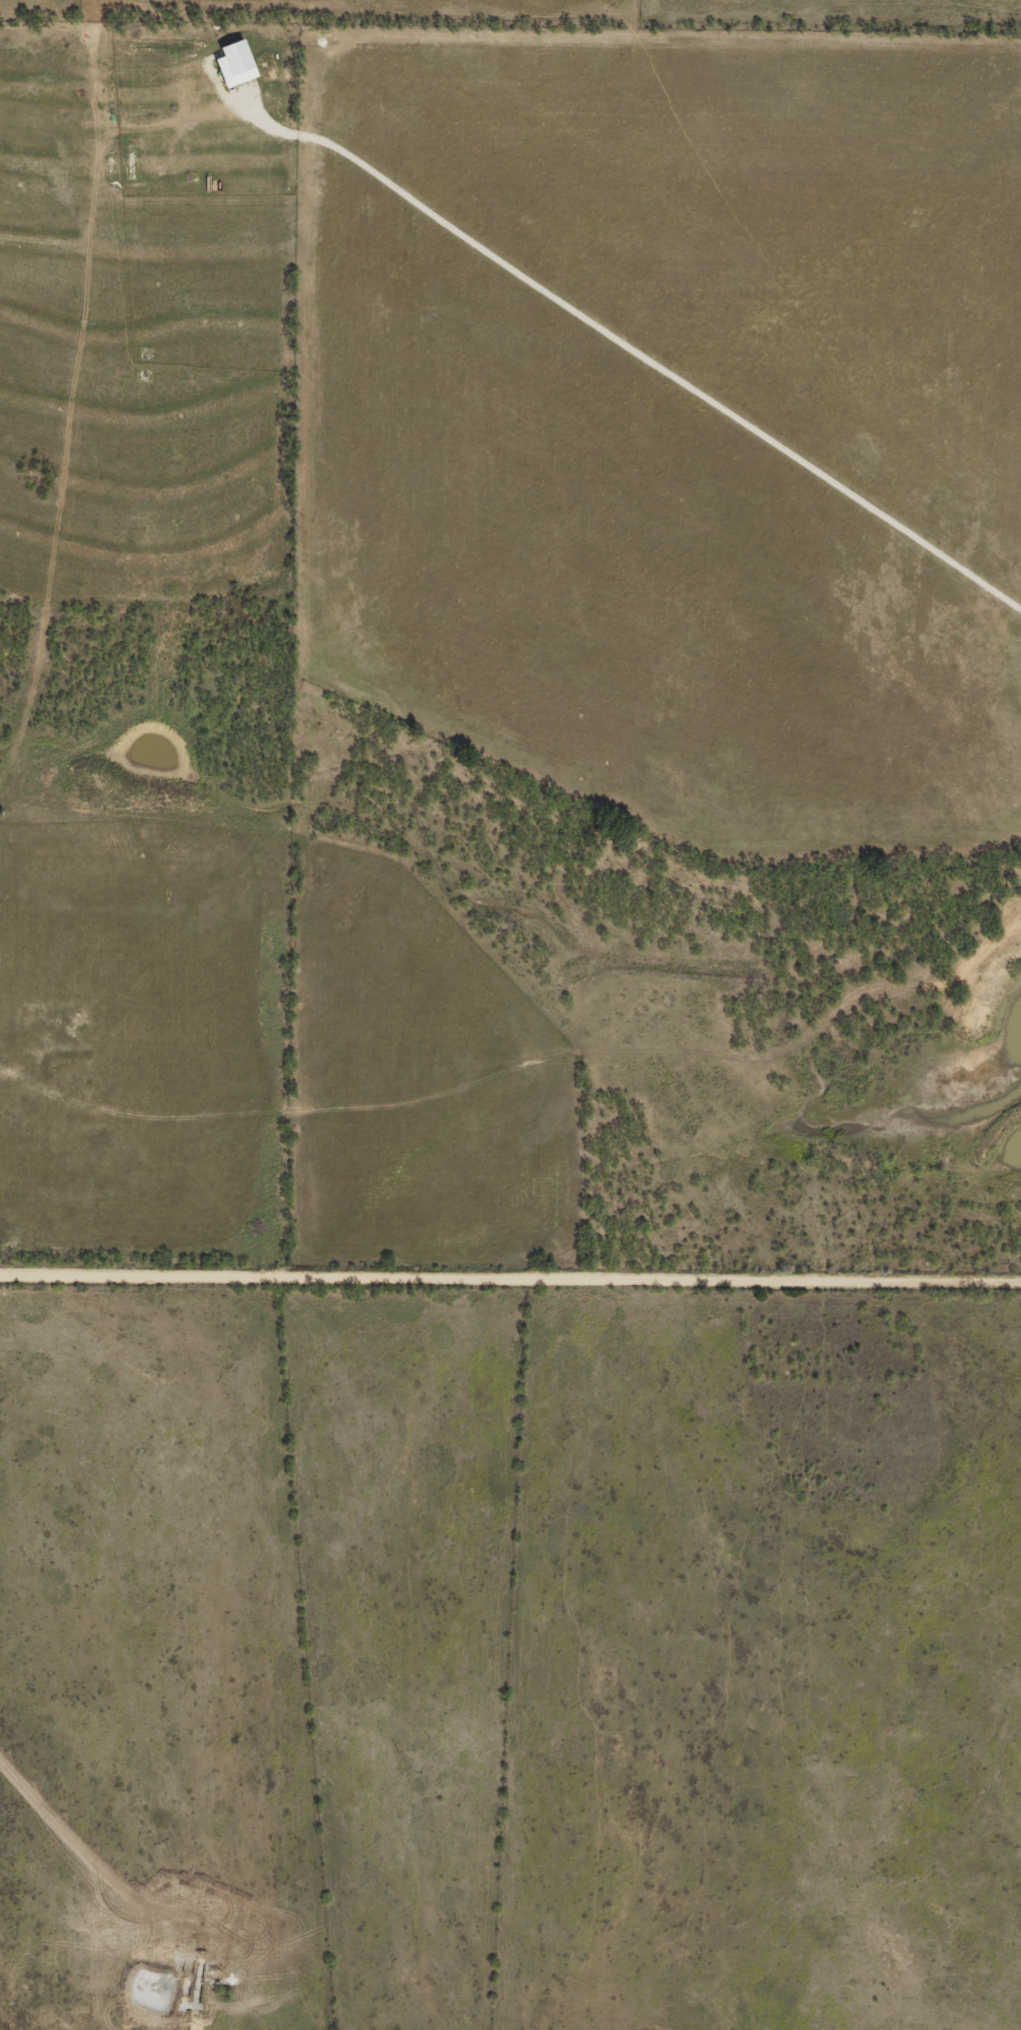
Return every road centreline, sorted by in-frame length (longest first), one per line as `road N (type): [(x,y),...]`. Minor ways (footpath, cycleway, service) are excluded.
road 1 (residential): [(0,1281),(1020,1292)]

